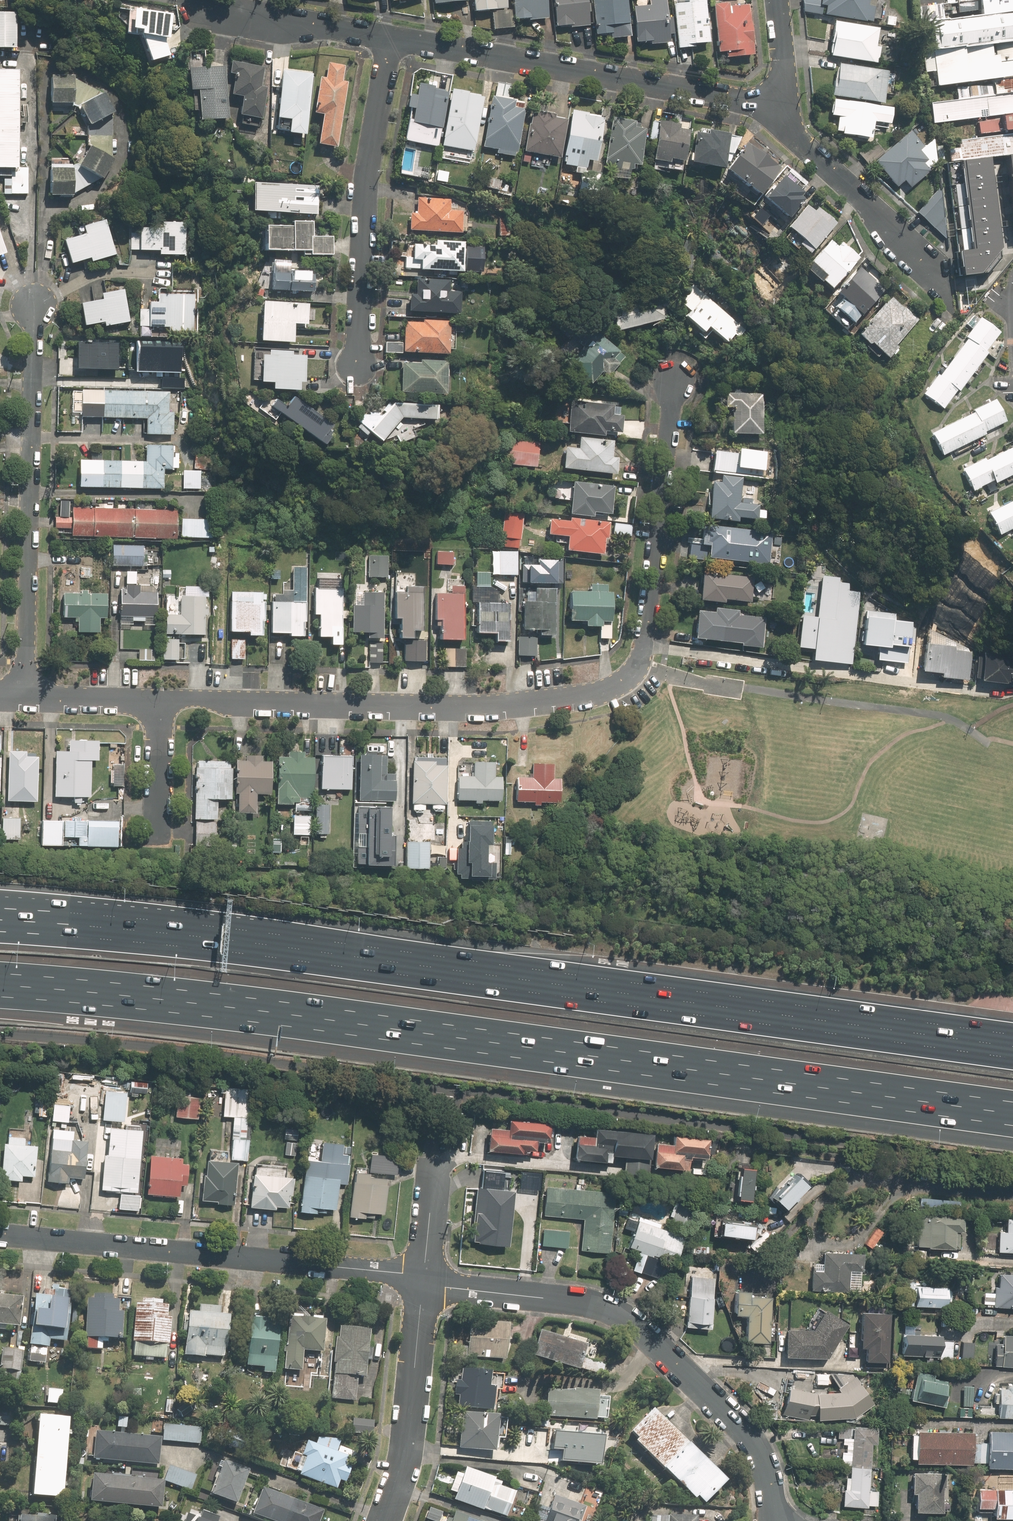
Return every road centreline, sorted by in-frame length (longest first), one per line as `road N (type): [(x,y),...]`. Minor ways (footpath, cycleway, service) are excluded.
road 1 (motorway): [(0,914),(207,932),(1012,1043)]
road 2 (motorway): [(1012,1102),(217,993),(0,973)]
road 3 (residential): [(160,698),(490,706),(617,685),(639,663),(647,641),(675,382)]
road 4 (residential): [(776,1520),(754,1441),(624,1316),(423,1279)]
road 5 (residential): [(423,1279),(0,1235)]
road 6 (residential): [(787,110),(391,37)]
road 7 (residential): [(35,305),(26,694)]
road 8 (residential): [(391,37),(365,173),(353,363)]
road 9 (residential): [(423,1279),(405,1456),(385,1520)]
road 10 (residential): [(787,110),(788,131),(799,145),(945,283)]
road 11 (residential): [(391,37),(195,3)]
road 12 (residential): [(26,694),(160,698)]
road 13 (residential): [(160,698),(161,832)]
road 14 (residential): [(436,1159),(423,1279)]

